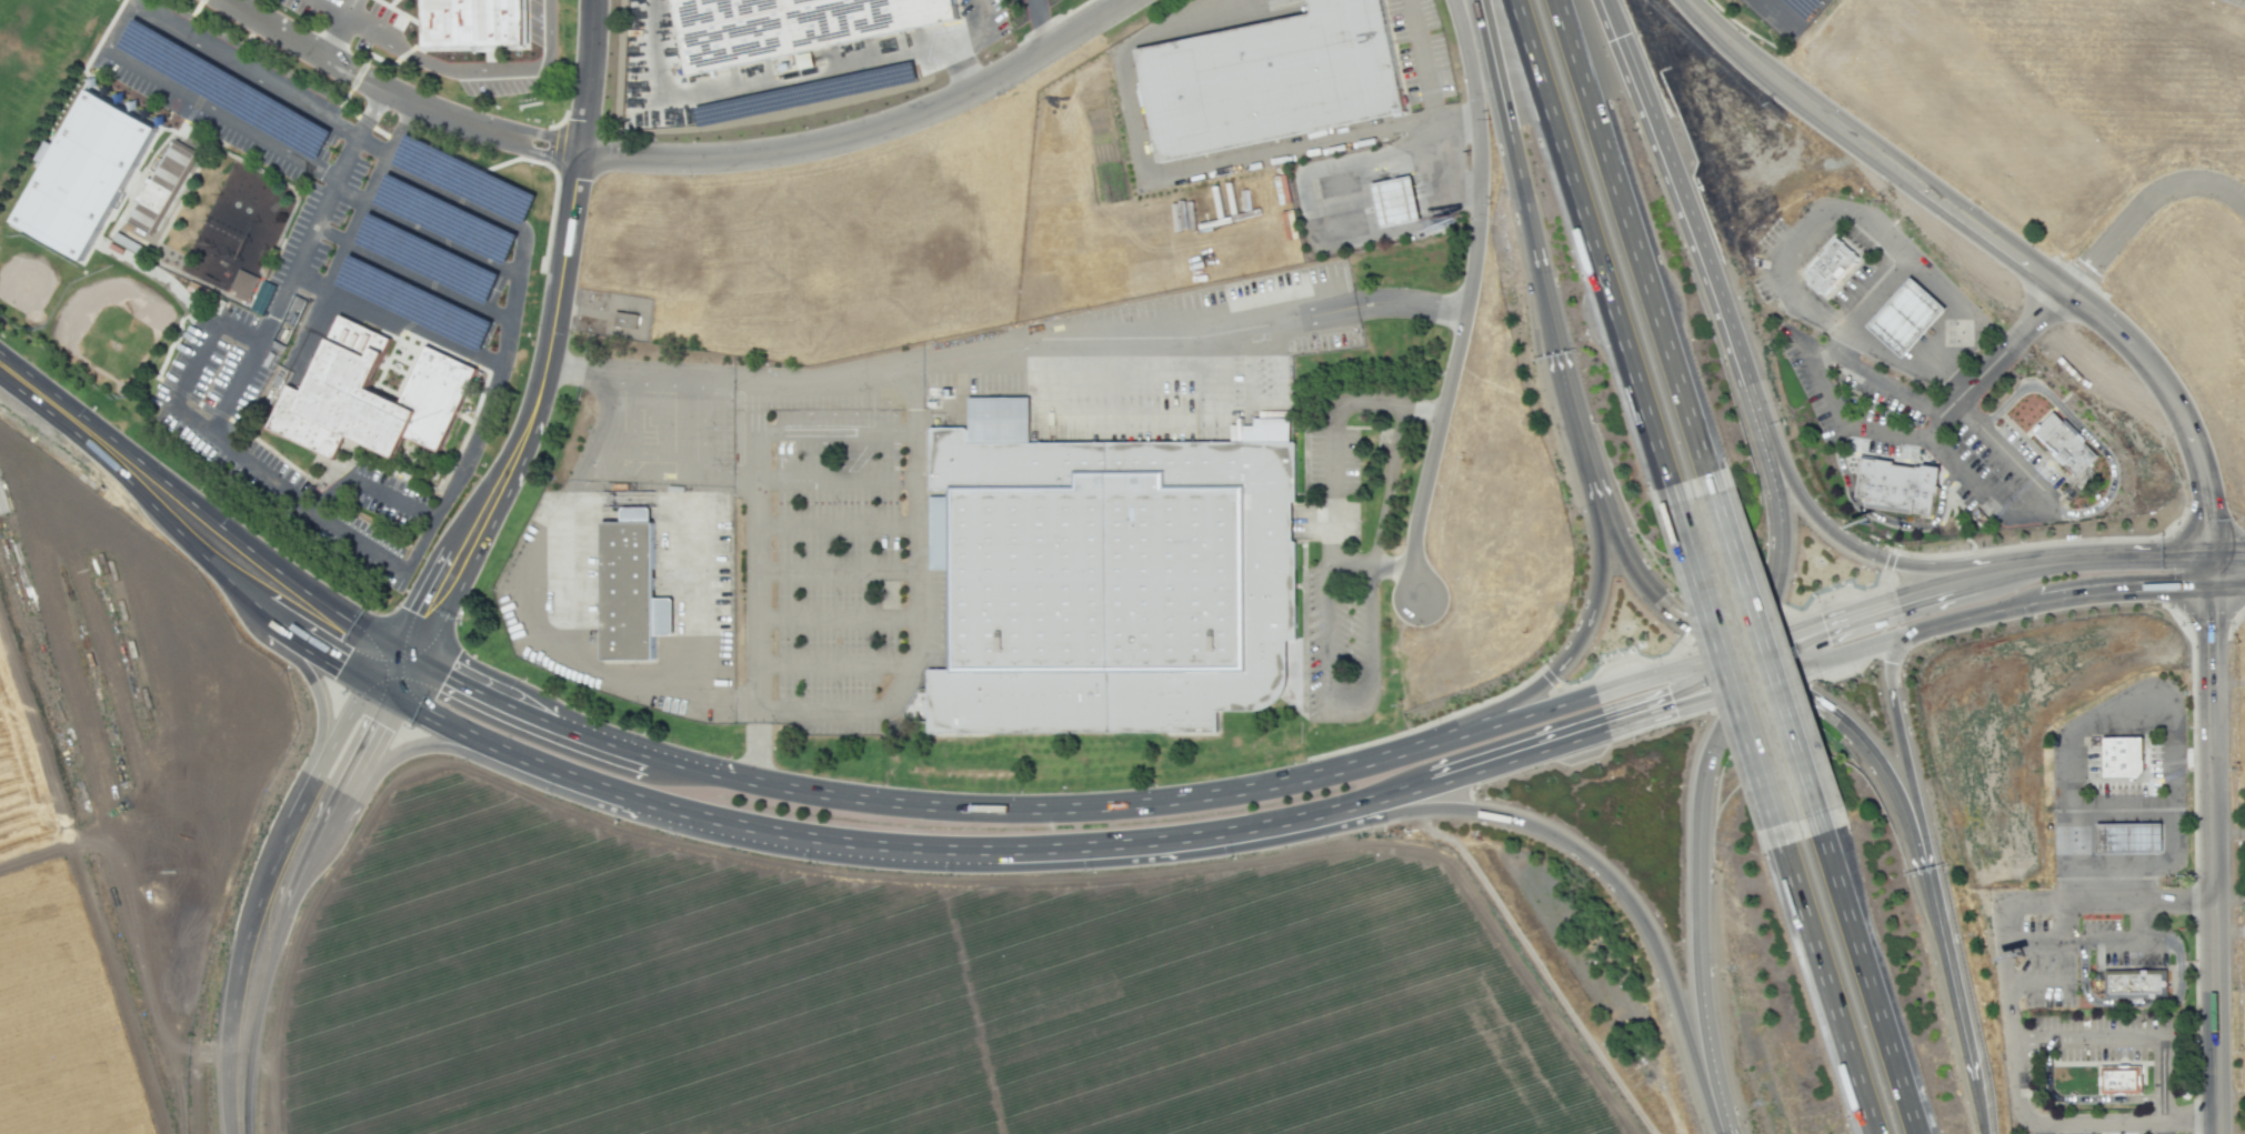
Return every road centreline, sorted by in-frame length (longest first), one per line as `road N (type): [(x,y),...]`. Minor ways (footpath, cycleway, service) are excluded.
road 1 (primary): [(1436,742),(1190,801),(991,813),(766,790),(657,760)]
road 2 (motorway): [(1695,701),(1748,633),(1767,558),(1767,516),(1755,442),(1682,218),(1590,0)]
road 3 (residential): [(1449,0),(1471,84),(1476,152),(1460,305),(1410,508),(1409,595)]
road 4 (tertiary): [(1120,0),(990,83),(875,132),(746,157),(582,151)]
road 5 (tertiary): [(2206,559),(2214,1133)]
road 6 (motorway): [(1797,631),(1712,731),(1698,787),(1701,987),(1730,1133)]
road 7 (primary): [(474,742),(639,801),(762,833),(992,853)]
road 8 (motorway): [(1508,0),(1667,481)]
road 9 (motorway): [(1708,468),(1565,0)]
road 10 (motorway): [(1425,803),(1491,810),(1537,826),(1613,881),(1657,950),(1725,1133)]
road 11 (primary): [(992,853),(1195,840),(1351,810),(1423,786)]
road 12 (residential): [(582,151),(428,109),(227,0)]
road 13 (tertiary): [(1695,701),(1907,631),(2061,598)]
road 14 (motorway): [(1667,481),(1780,841)]
road 15 (motorway): [(1827,824),(1708,468)]
road 16 (motorway): [(1476,0),(1556,340)]
road 17 (primary): [(269,566),(4,353)]
road 18 (primary): [(0,376),(132,484),(241,596)]
road 19 (tertiary): [(582,151),(534,398),(507,468)]
road 20 (motorway): [(1926,1133),(1827,824)]
road 21 (motorway): [(1600,504),(1590,605),(1572,641),(1504,702),(1431,734)]
road 22 (motorway): [(1780,841),(1873,1133)]
road 23 (motorway): [(1906,563),(1856,545),(1787,483),(1725,348)]
road 24 (primary): [(1710,658),(1436,742)]
road 25 (primary): [(1423,786),(1695,701)]
road 26 (motorway): [(1914,830),(1851,735),(1817,709),(1710,658)]
road 27 (motorway): [(1600,504),(1647,593),(1667,613),(1740,646),(1803,663)]
road 28 (tertiary): [(375,692),(352,708),(285,833),(260,927)]
road 29 (motorway): [(1974,1087),(1914,830)]
road 30 (tertiary): [(1688,0),(1780,84),(1890,165)]
road 31 (primary): [(262,638),(298,662),(320,700),(318,743),(285,833)]
road 32 (tertiary): [(1890,165),(2062,290)]
road 33 (tertiary): [(507,468),(400,650)]
road 34 (motorway): [(1914,830),(1887,662),(1907,631)]
road 35 (tertiary): [(260,927),(244,1133)]
road 36 (tertiary): [(1990,574),(1797,631)]
road 37 (primary): [(314,840),(394,756),(474,742)]
road 38 (tertiary): [(2158,374),(2191,442),(2206,559)]
road 39 (motorway): [(1556,340),(1600,504)]
road 40 (tertiary): [(314,840),(377,723),(375,692)]
road 41 (motorway): [(2064,563),(1906,563)]
road 42 (primary): [(400,650),(269,566)]
road 43 (tertiary): [(595,0),(582,151)]
road 44 (primary): [(657,760),(515,708)]
road 45 (tertiary): [(2061,598),(2205,588)]
road 46 (tertiary): [(2206,559),(2064,563)]
road 47 (primary): [(515,708),(400,650)]
road 48 (tertiary): [(2062,290),(2158,374)]
road 49 (primary): [(274,626),(375,692)]

